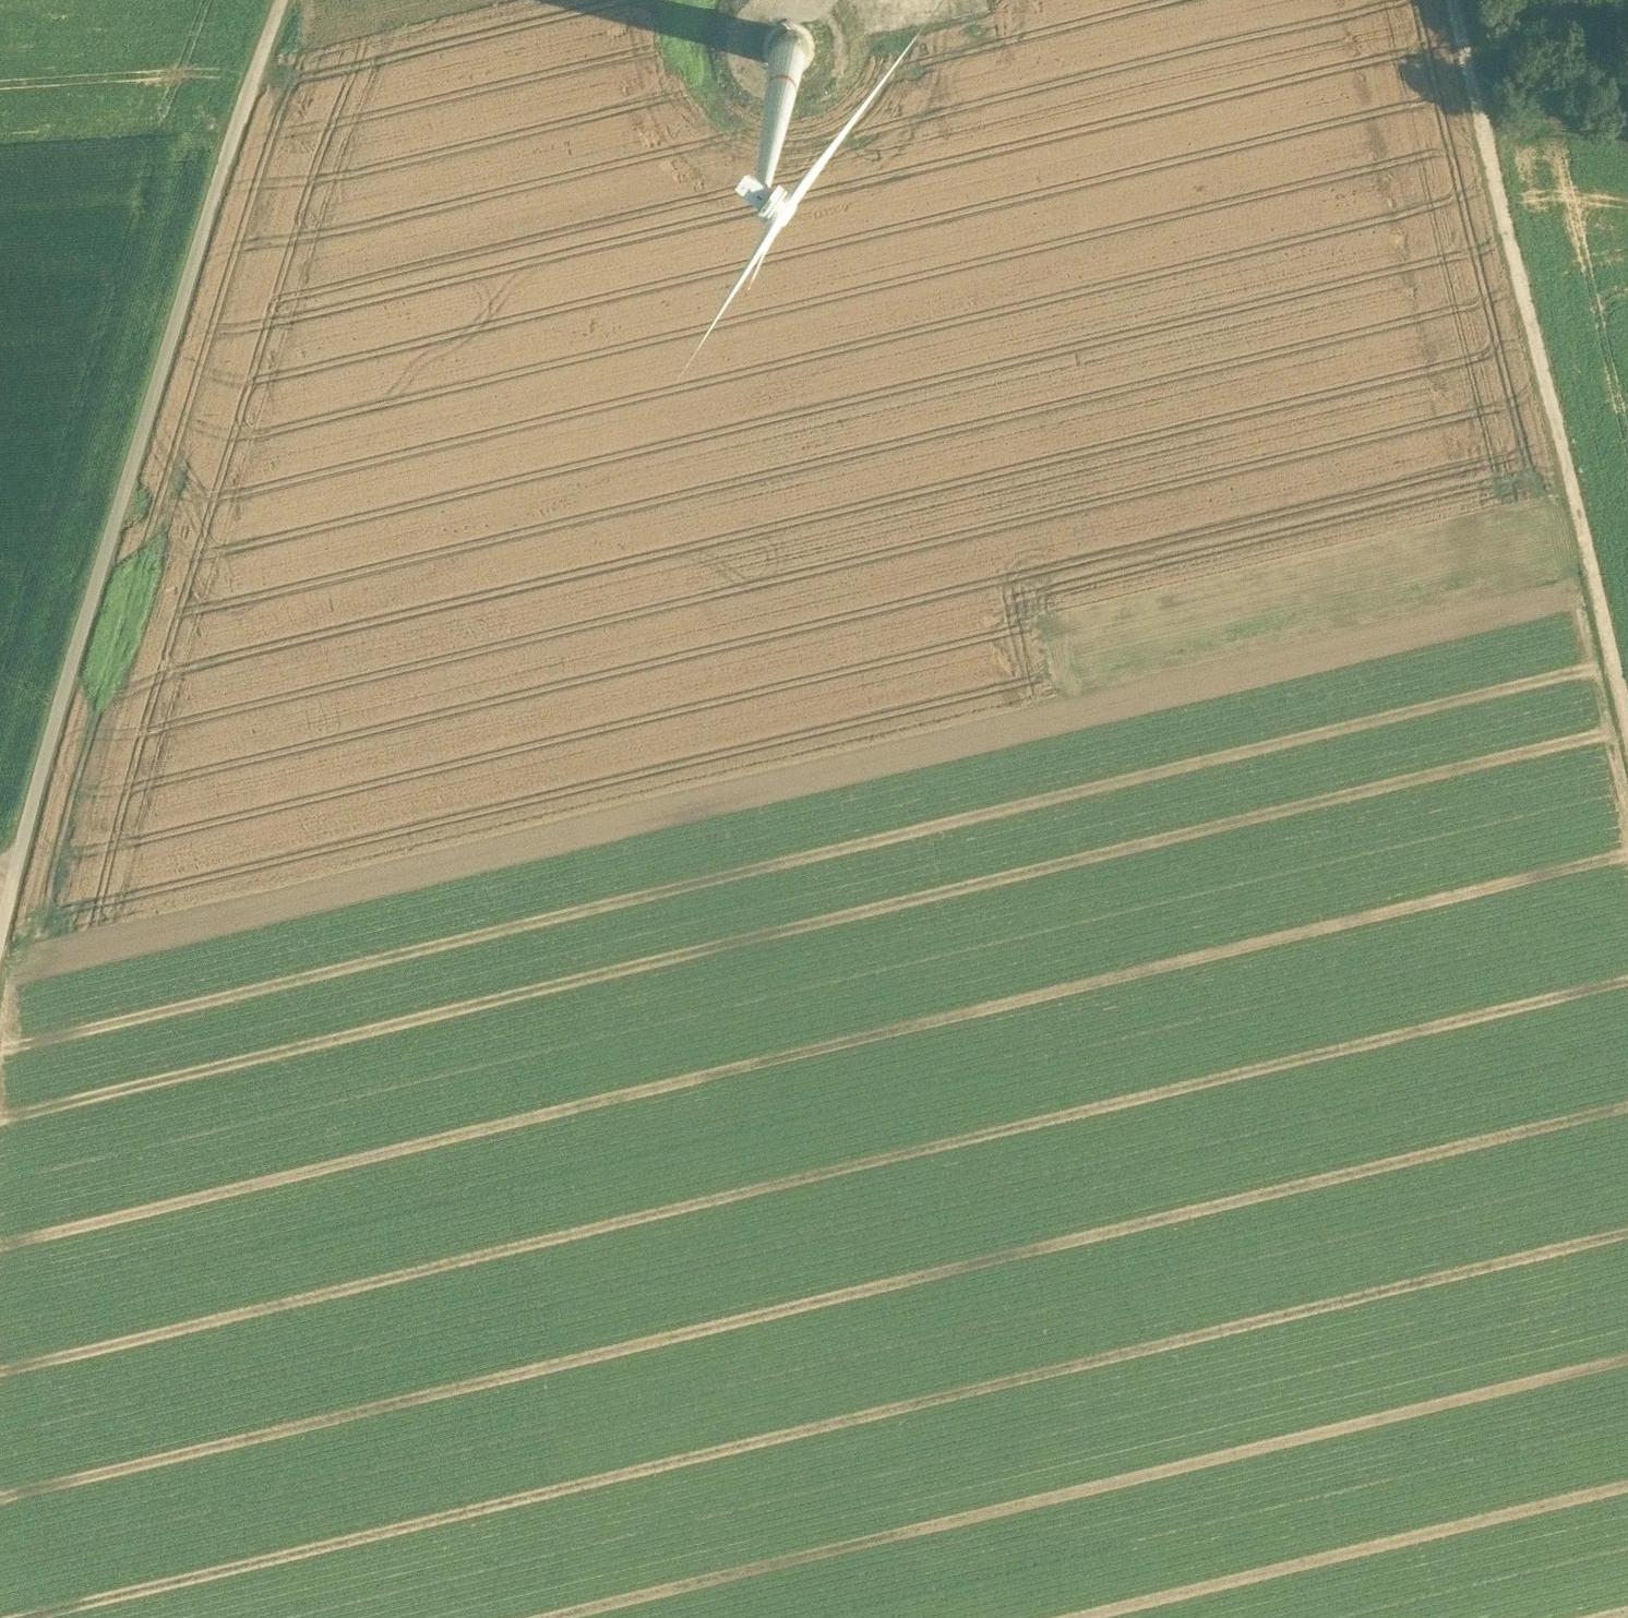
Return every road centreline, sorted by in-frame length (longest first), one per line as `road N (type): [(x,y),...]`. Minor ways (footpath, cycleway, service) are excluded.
road 1 (unclassified): [(294,0),(29,814),(0,936)]
road 2 (track): [(1627,690),(1477,0)]

